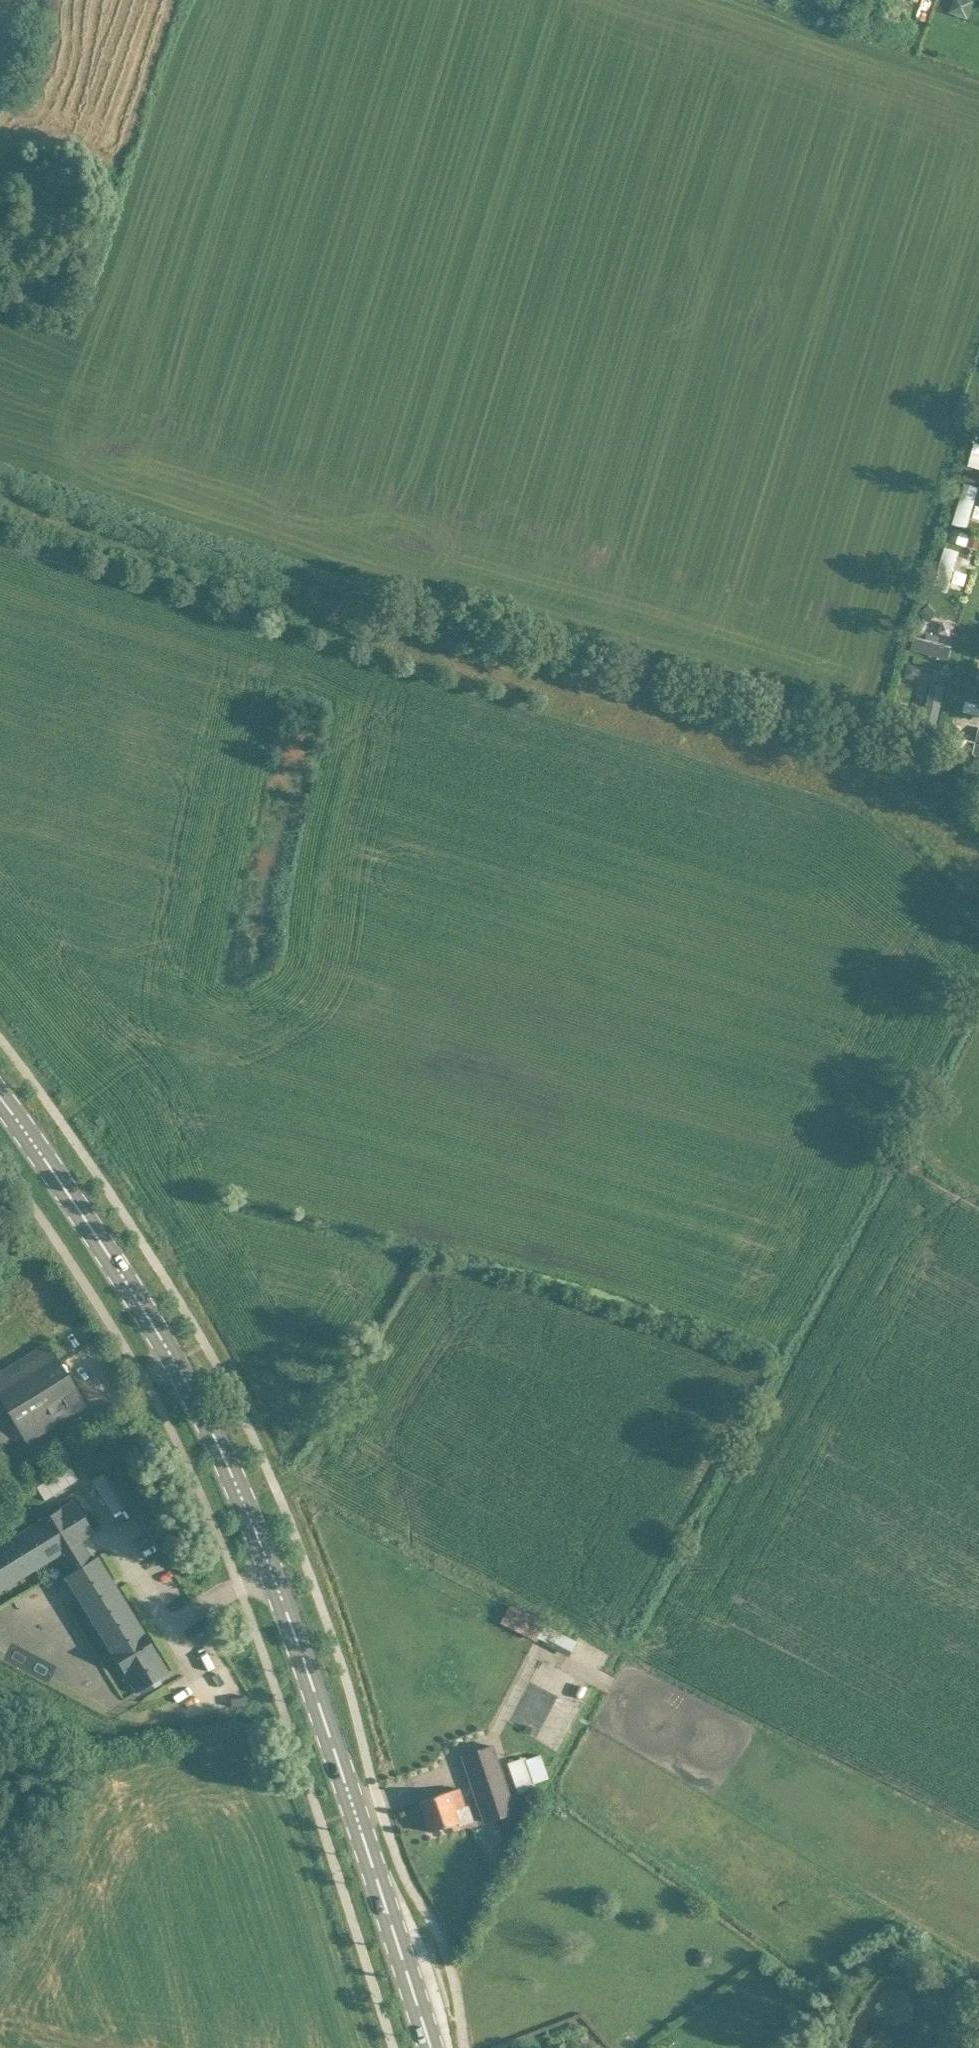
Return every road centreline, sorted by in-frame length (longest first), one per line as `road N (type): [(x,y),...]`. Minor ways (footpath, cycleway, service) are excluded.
road 1 (secondary): [(431,2047),(306,1666),(210,1428),(140,1303),(0,1097)]

